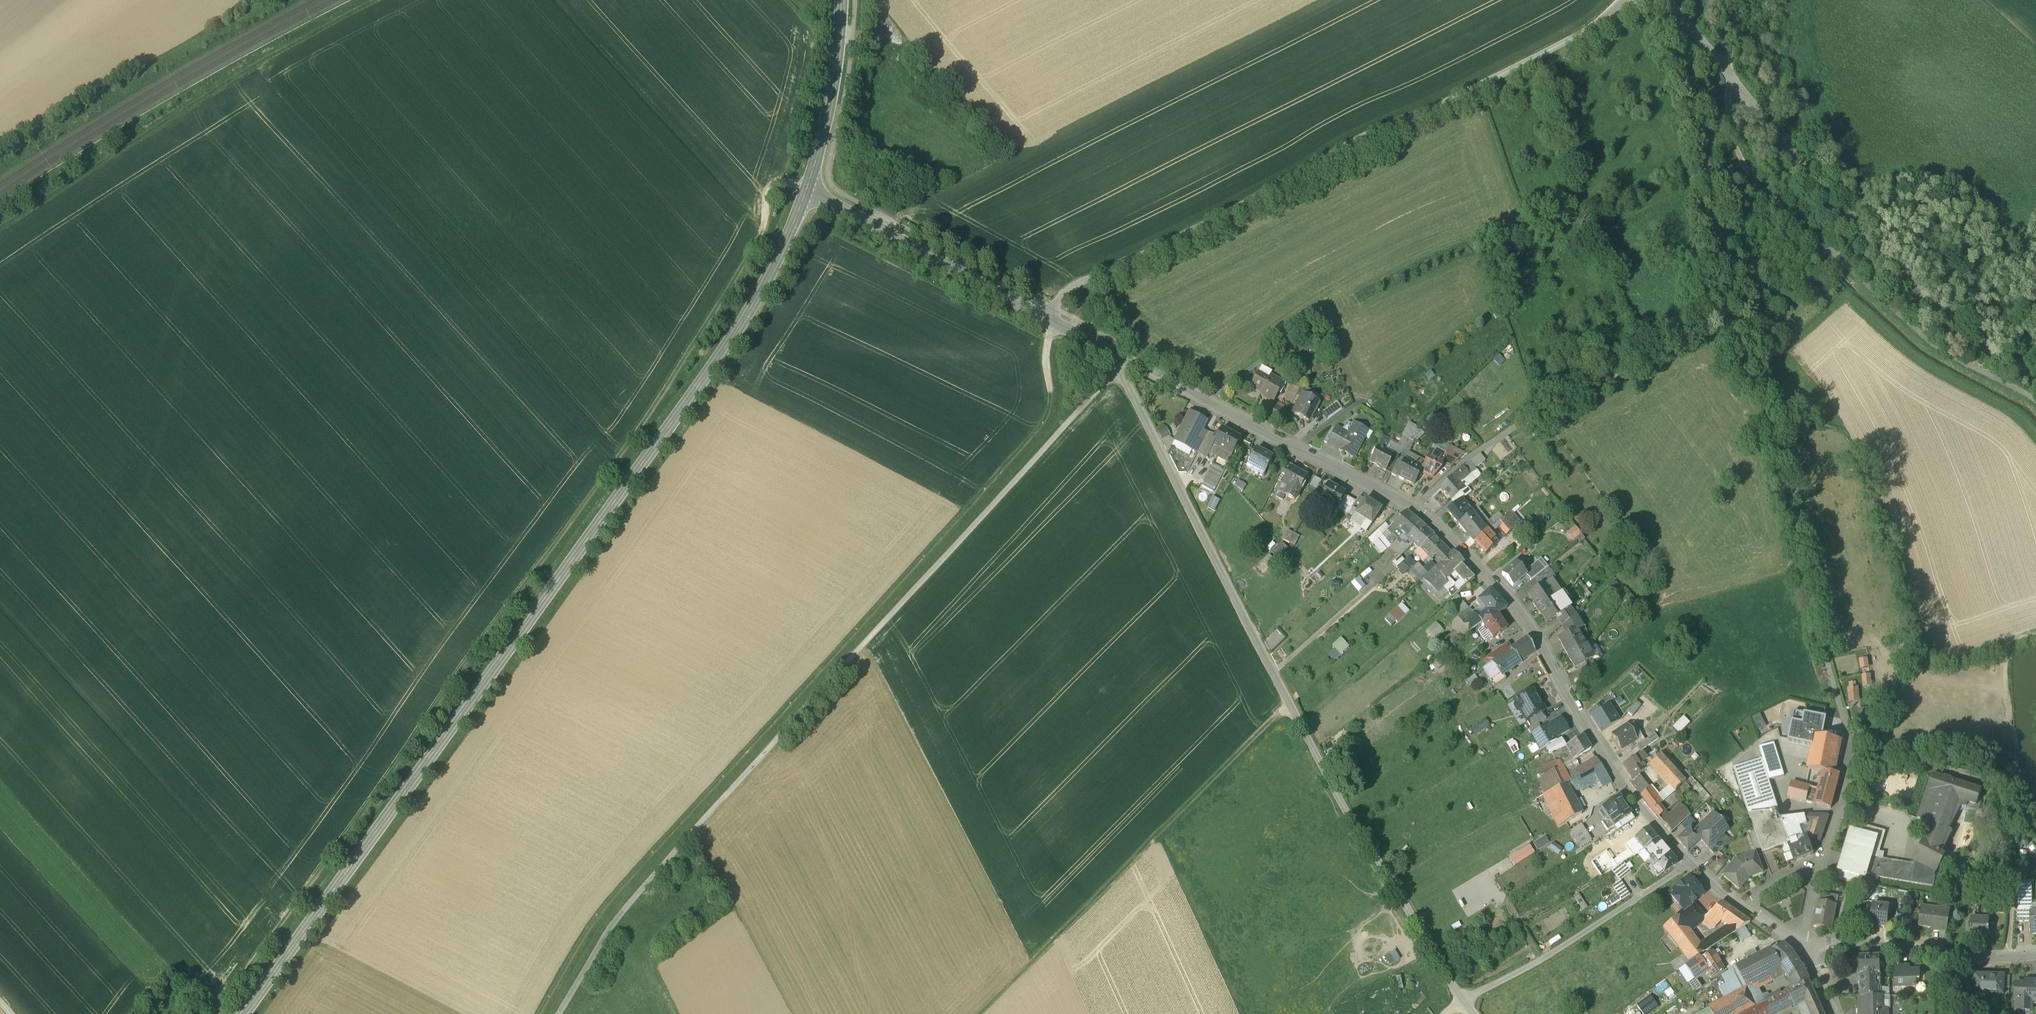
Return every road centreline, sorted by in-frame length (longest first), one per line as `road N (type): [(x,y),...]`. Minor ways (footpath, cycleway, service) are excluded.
road 1 (track): [(1642,0),(1074,284),(1051,309),(1047,403),(1028,440),(603,909),(538,1013)]
road 2 (tertiary): [(812,201),(1412,509),(1517,608),(1624,790),(1740,906)]
road 3 (track): [(812,201),(785,190),(775,197),(761,257),(668,403),(226,1013)]
road 4 (secondary): [(256,1013),(744,338),(812,201)]
road 5 (track): [(560,1013),(629,903),(1119,371)]
road 6 (track): [(1111,356),(1328,784),(1460,1000)]
road 7 (track): [(1854,759),(1710,181)]
road 8 (residential): [(1666,0),(1867,234),(2035,385)]
road 9 (track): [(383,0),(163,123),(0,241)]
road 10 (track): [(983,1013),(1288,706)]
road 11 (track): [(258,8),(123,78),(0,162)]
road 12 (track): [(1501,434),(1675,347),(1737,300)]
road 13 (track): [(1460,1000),(1558,951),(1687,861)]
road 14 (residential): [(1807,945),(2035,951)]
road 15 (secondary): [(812,201),(836,112),(848,0)]
road 16 (track): [(1710,181),(1676,33),(1682,23)]

